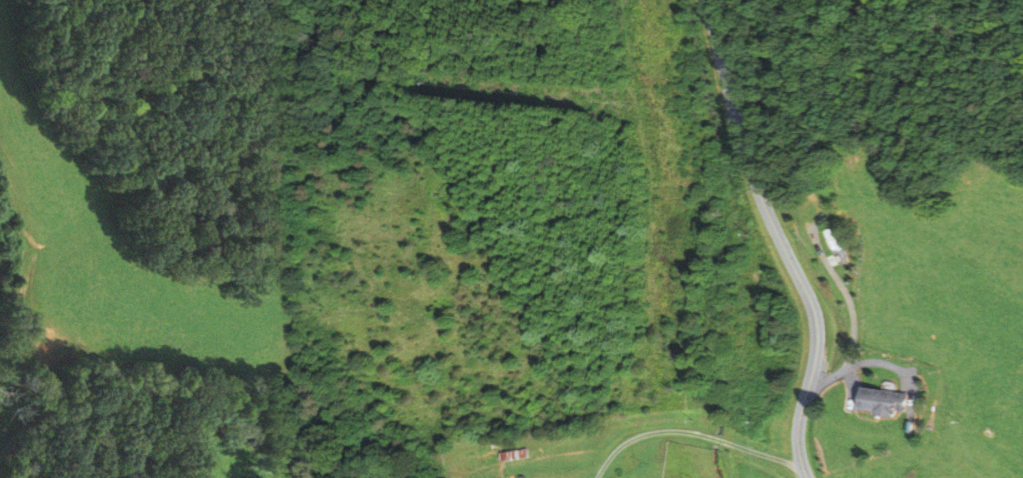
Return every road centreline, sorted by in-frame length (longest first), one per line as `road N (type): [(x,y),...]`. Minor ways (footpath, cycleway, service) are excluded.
road 1 (residential): [(706,0),(746,157),(817,325),(797,432),(807,477)]

